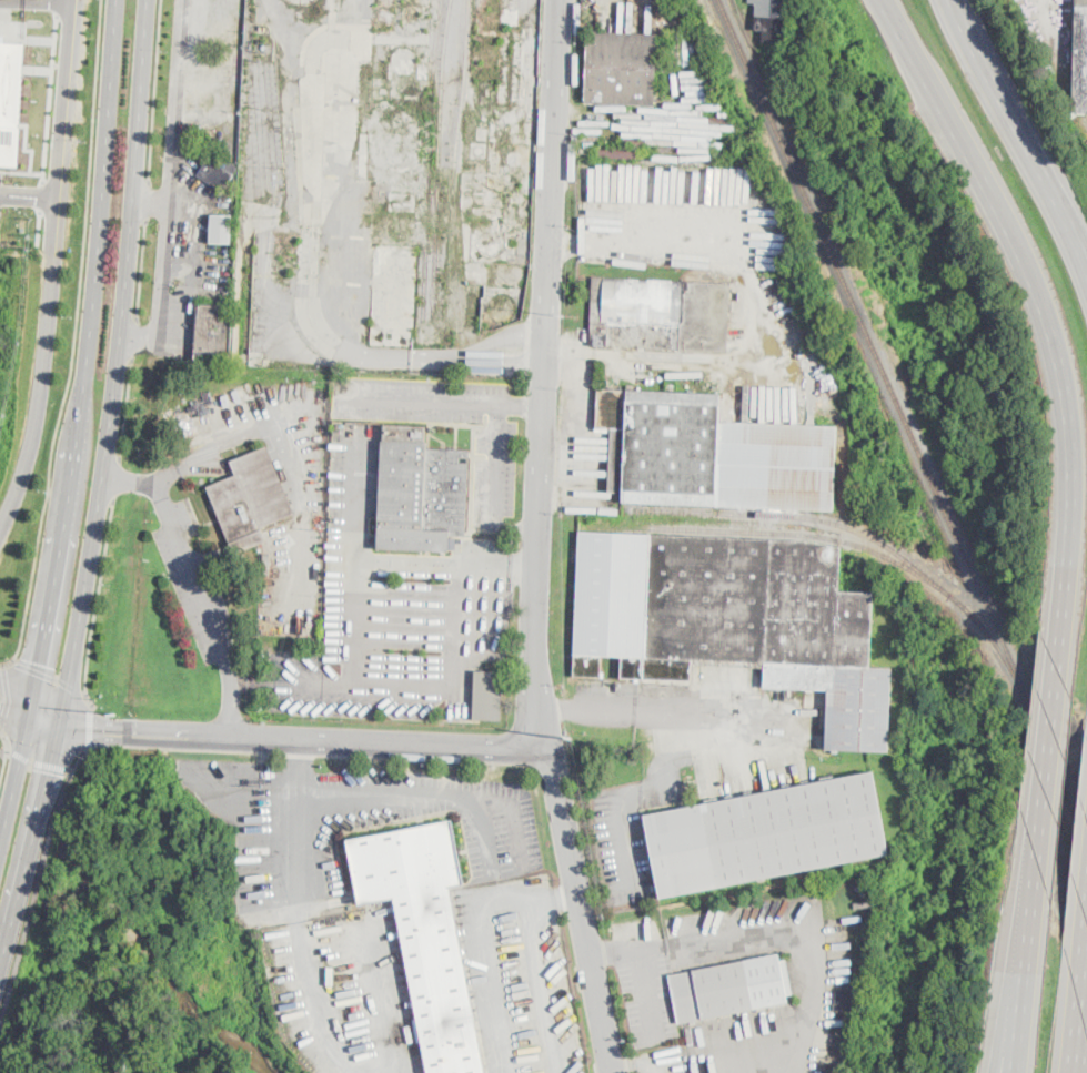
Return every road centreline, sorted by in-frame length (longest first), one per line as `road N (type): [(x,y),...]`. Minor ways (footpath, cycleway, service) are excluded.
road 1 (secondary): [(117,0),(77,459),(0,851)]
road 2 (residential): [(560,0),(533,659),(546,745)]
road 3 (secondary): [(61,726),(119,372),(148,0)]
road 4 (primary): [(883,0),(1011,232),(1053,336),(1073,477),(1063,616)]
road 5 (residential): [(0,530),(38,414),(76,0)]
road 6 (residential): [(546,745),(104,733),(61,726)]
road 7 (residential): [(546,745),(616,1072)]
road 8 (primary): [(1086,263),(952,0)]
road 9 (secondary): [(0,973),(61,726)]
road 10 (primary): [(1063,616),(1038,851)]
road 11 (primary): [(1038,851),(1016,1072)]

